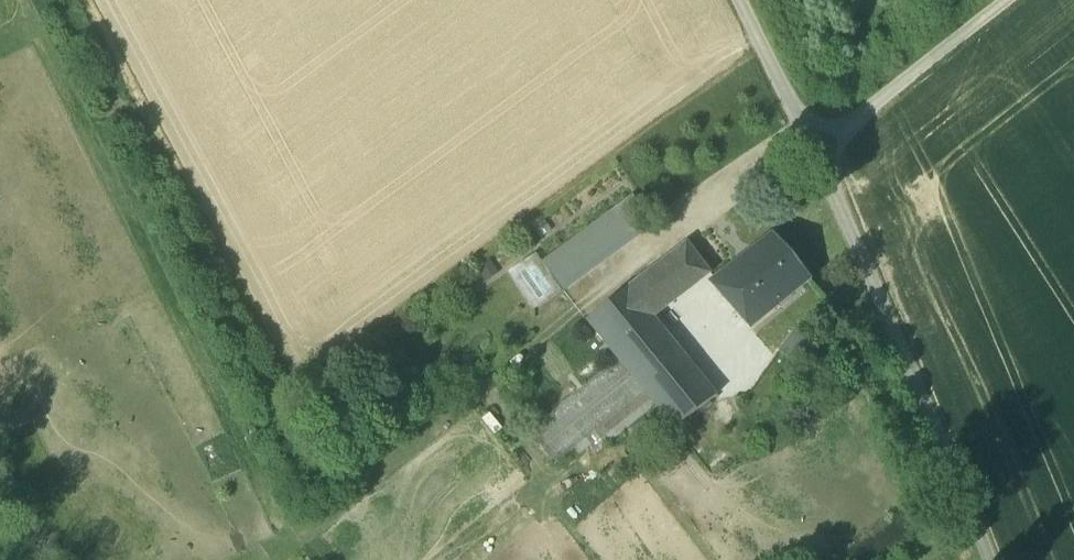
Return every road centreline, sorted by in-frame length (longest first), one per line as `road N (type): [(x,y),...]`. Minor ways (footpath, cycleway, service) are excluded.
road 1 (residential): [(978,559),(816,143)]
road 2 (unclassified): [(816,143),(998,0)]
road 3 (residential): [(816,143),(741,0)]

